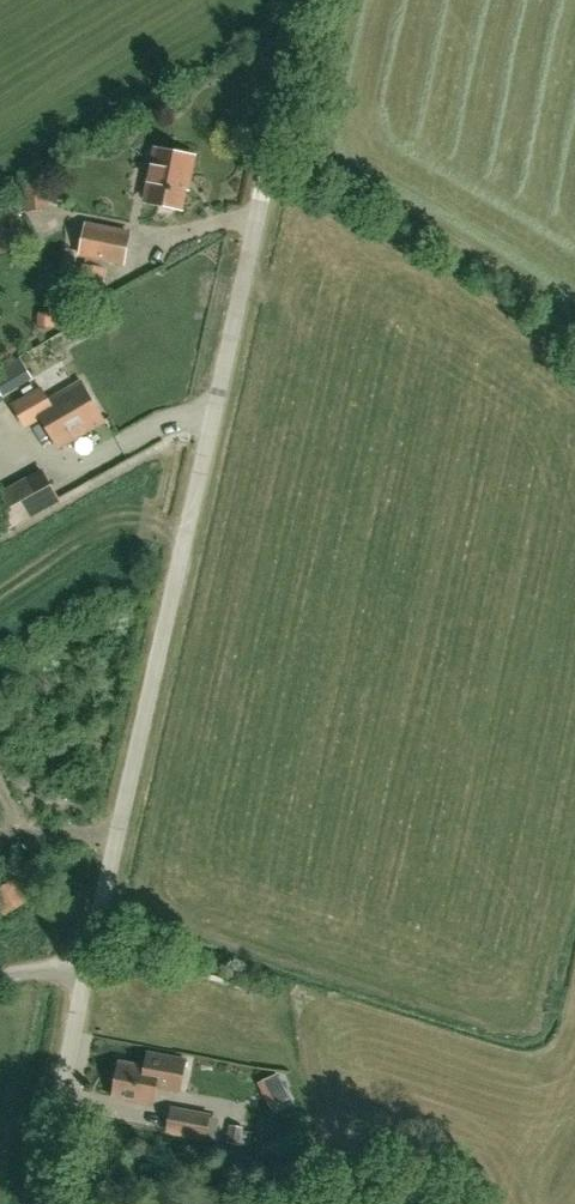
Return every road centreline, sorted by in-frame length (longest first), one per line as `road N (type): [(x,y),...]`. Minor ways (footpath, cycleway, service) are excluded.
road 1 (unclassified): [(86,970),(305,0)]
road 2 (unclassified): [(41,1203),(86,970)]

